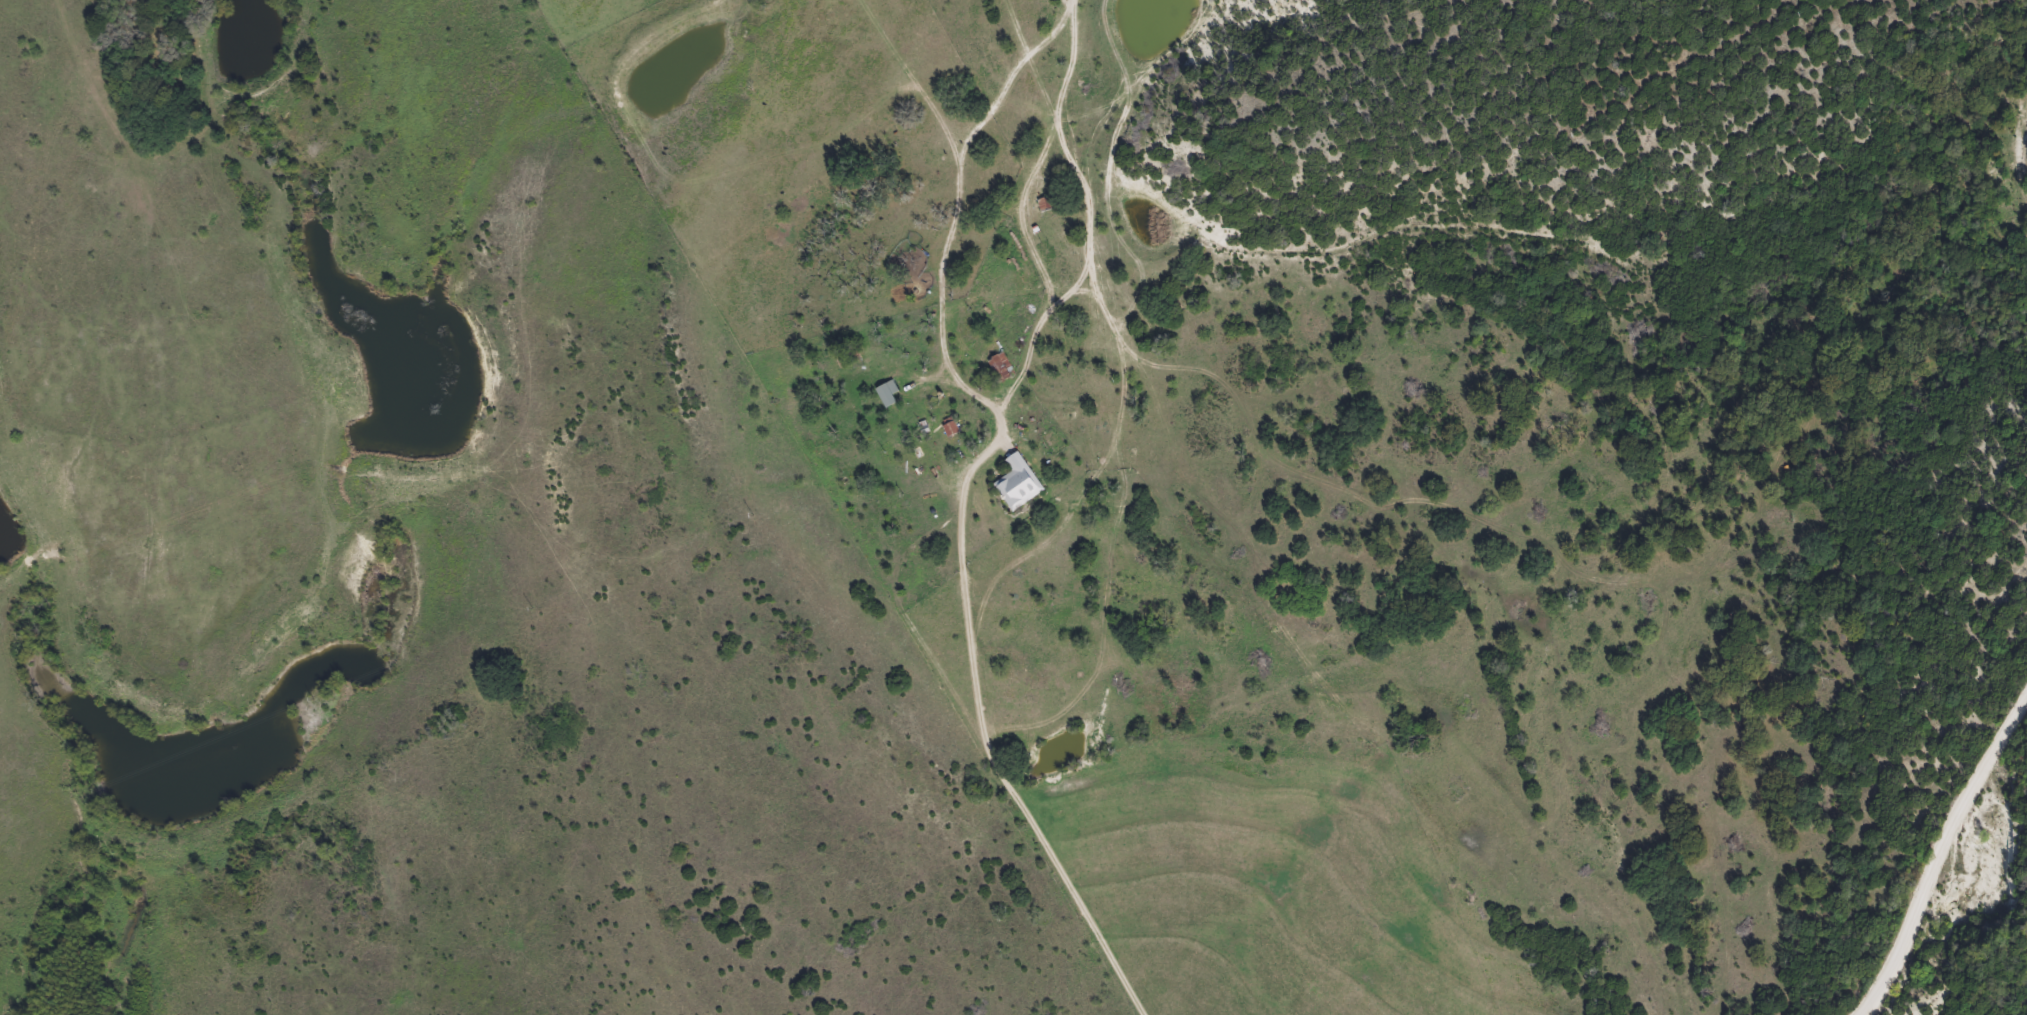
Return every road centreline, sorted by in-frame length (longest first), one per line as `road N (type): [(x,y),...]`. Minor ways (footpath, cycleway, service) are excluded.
road 1 (residential): [(1863,1014),(2026,692)]

